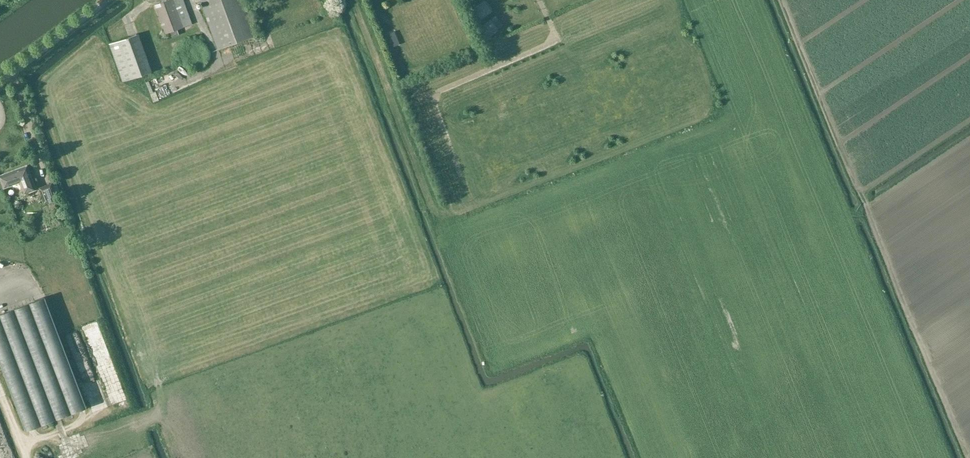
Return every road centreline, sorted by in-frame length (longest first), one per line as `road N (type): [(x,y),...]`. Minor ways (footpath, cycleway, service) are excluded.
road 1 (unclassified): [(0,82),(107,0)]

